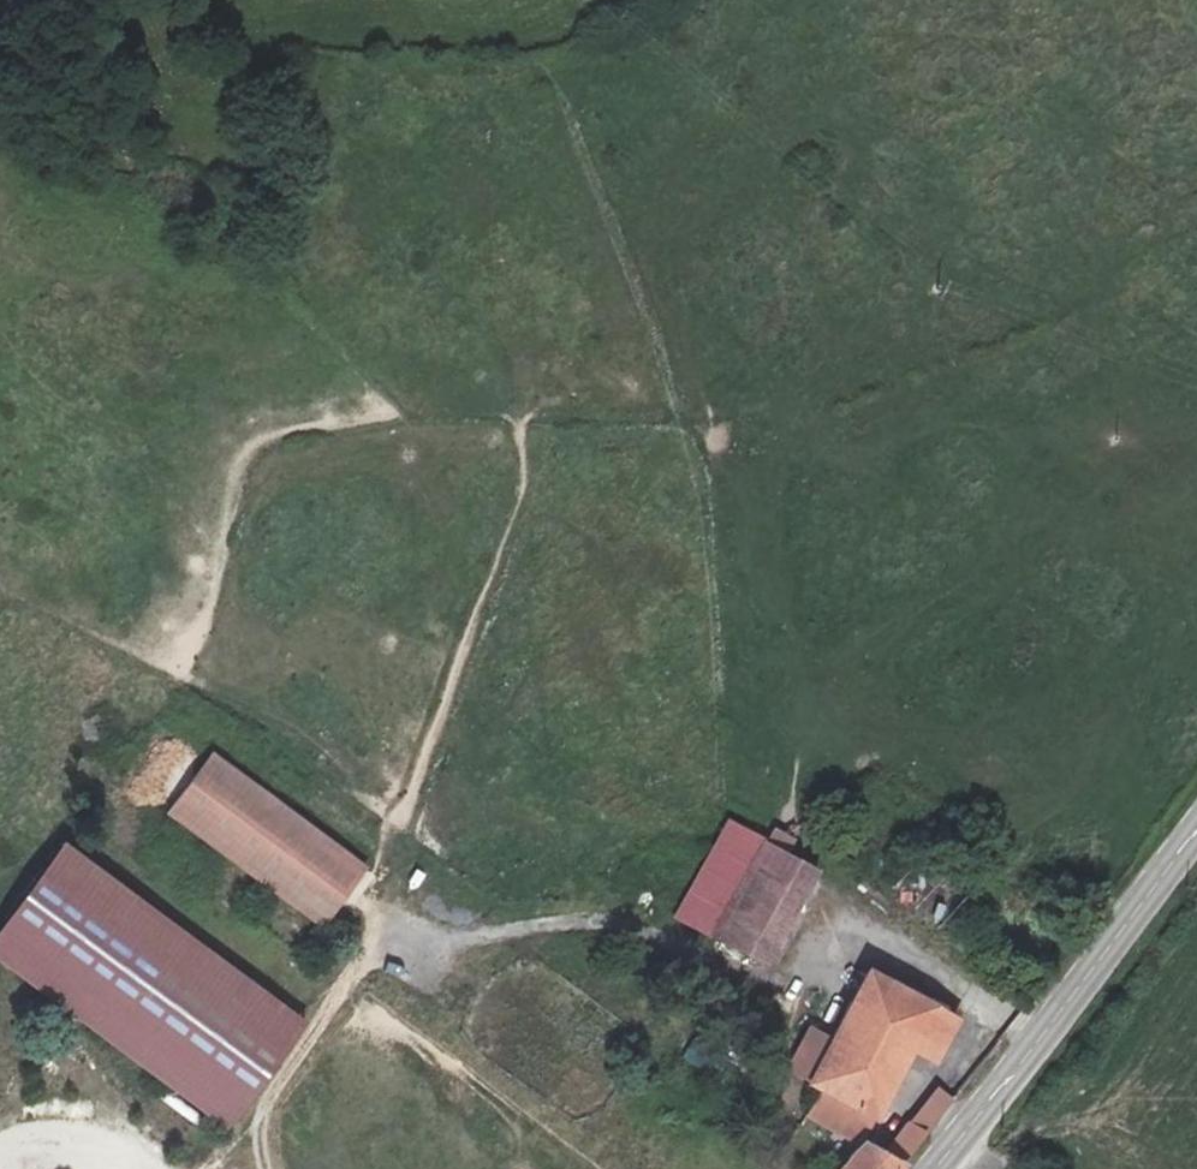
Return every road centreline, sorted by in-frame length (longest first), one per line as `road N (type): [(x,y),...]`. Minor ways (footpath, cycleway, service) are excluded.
road 1 (tertiary): [(1196,831),(930,1168)]

